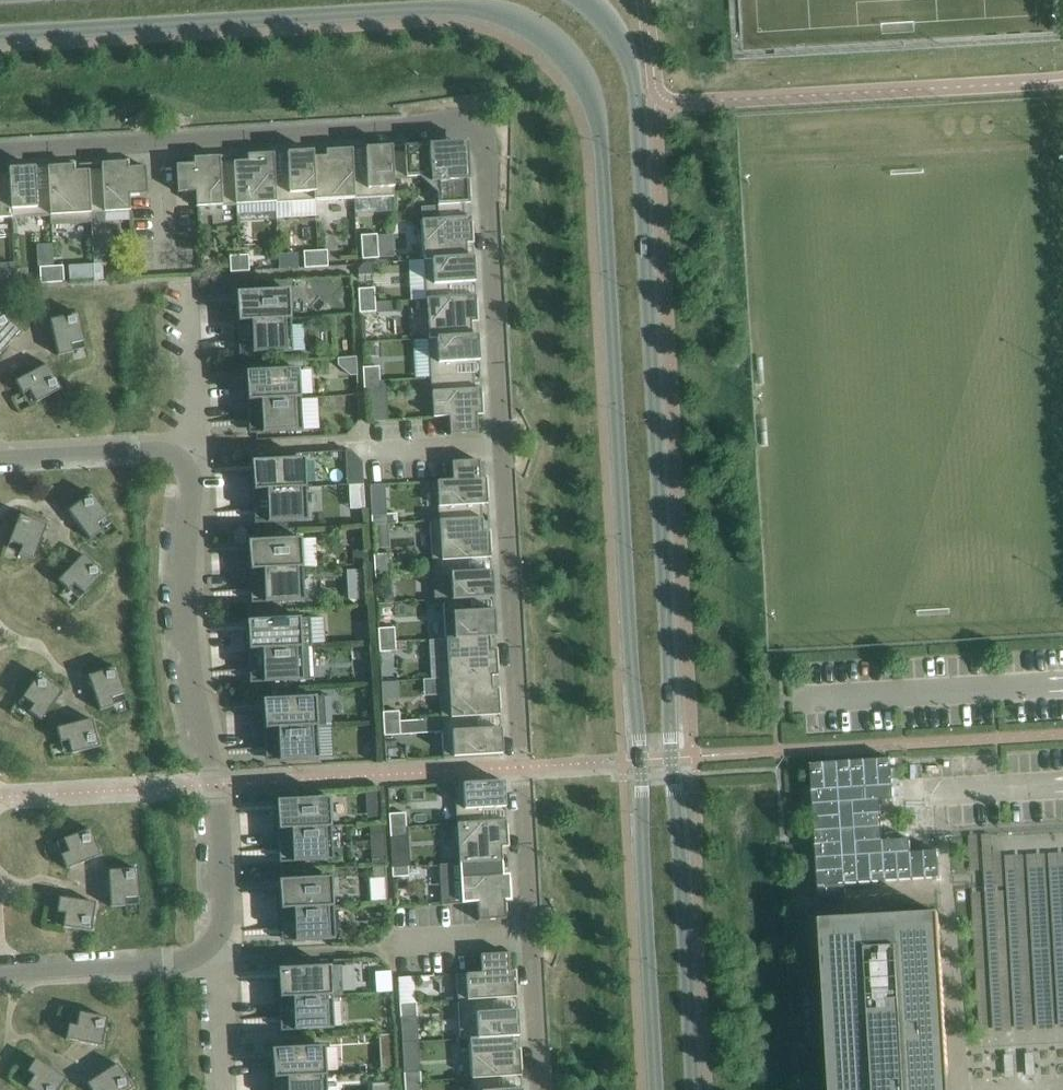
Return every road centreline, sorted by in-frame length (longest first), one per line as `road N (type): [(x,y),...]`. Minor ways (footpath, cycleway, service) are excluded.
road 1 (tertiary): [(0,34),(442,6),(511,19),(574,67),(590,94),(603,165),(655,1089)]
road 2 (residential): [(0,151),(448,124),(481,139),(539,1089)]
road 3 (tertiary): [(692,1089),(635,81),(623,44),(589,0)]
road 4 (residential): [(206,949),(225,913),(224,849),(189,676),(182,588),(188,477),(181,460)]
road 5 (residential): [(0,970),(164,960),(206,949)]
road 6 (residential): [(181,460),(197,440),(185,279)]
road 7 (residential): [(0,461),(157,452),(181,460)]
road 8 (residential): [(222,1089),(218,968),(206,949)]

